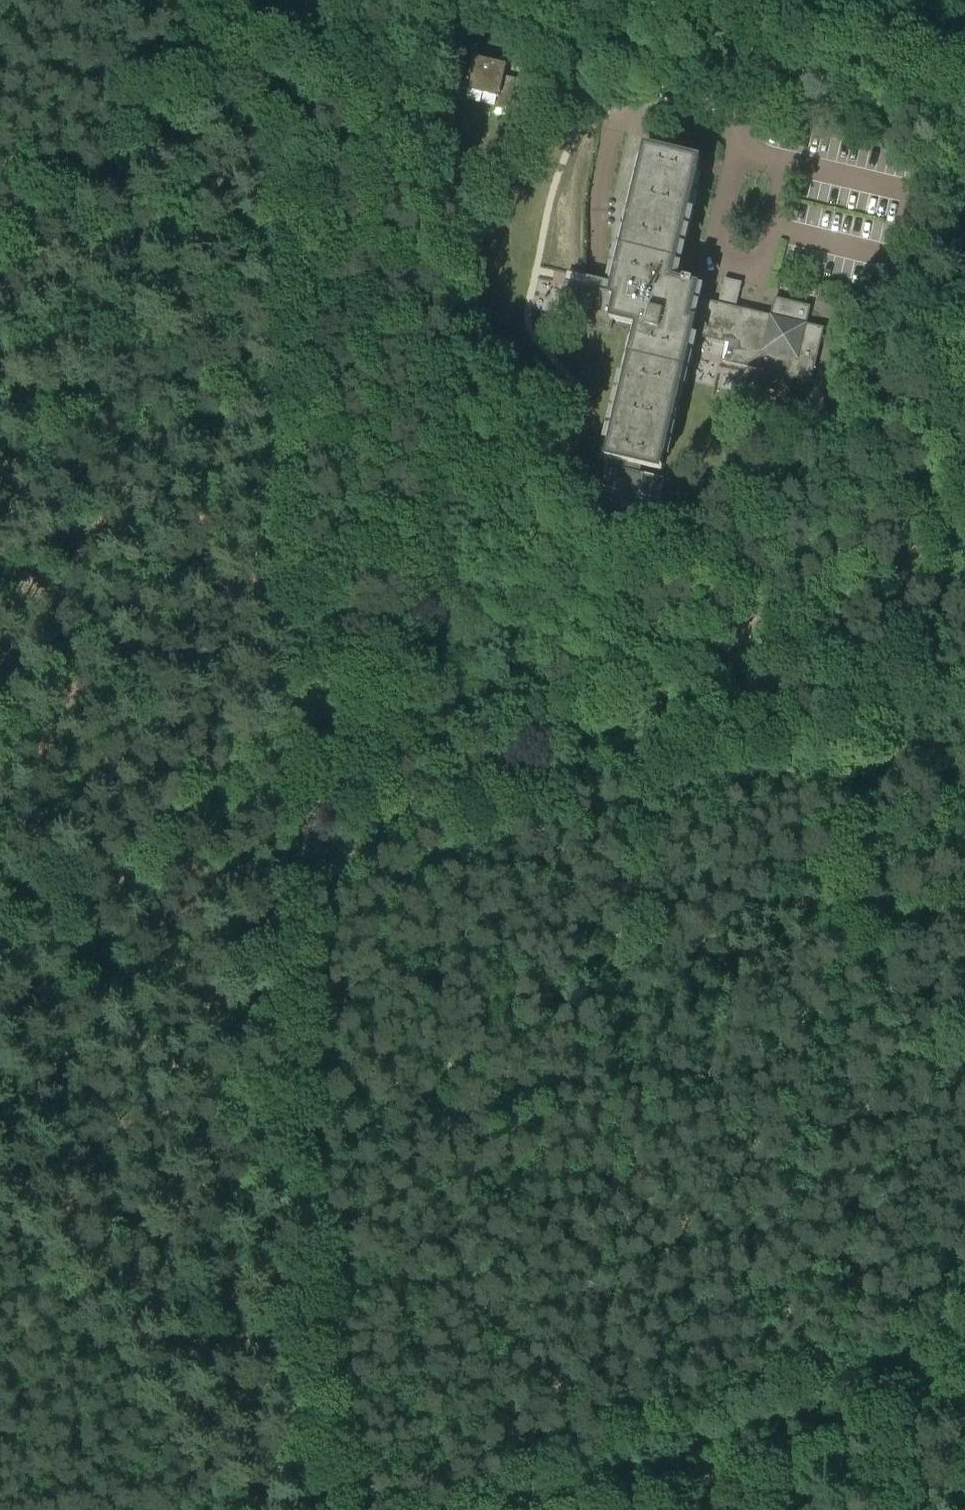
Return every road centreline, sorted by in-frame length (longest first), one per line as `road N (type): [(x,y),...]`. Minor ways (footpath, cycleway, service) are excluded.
road 1 (tertiary): [(532,1509),(964,1331)]
road 2 (tertiary): [(964,91),(578,0)]

